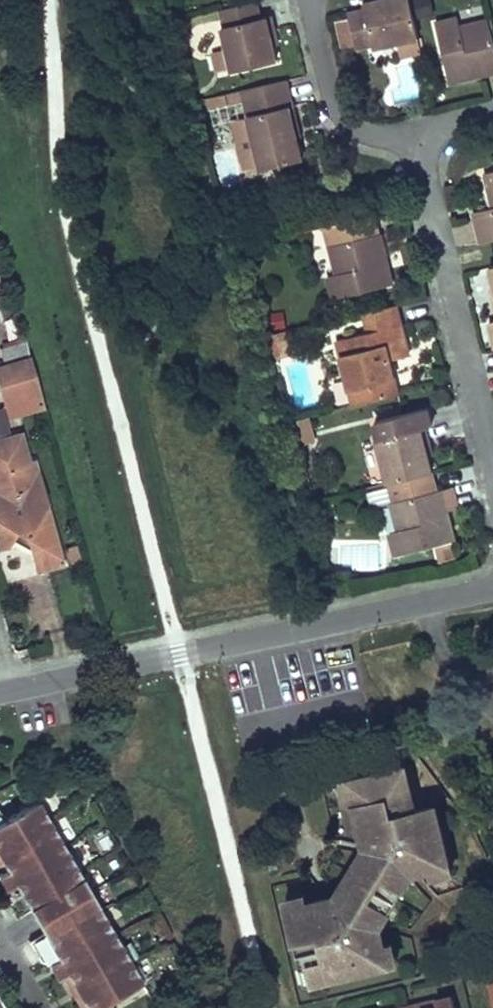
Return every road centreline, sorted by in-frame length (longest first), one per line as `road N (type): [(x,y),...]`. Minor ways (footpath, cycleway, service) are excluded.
road 1 (residential): [(492,588),(17,688)]
road 2 (residential): [(492,453),(414,135)]
road 3 (residential): [(414,135),(363,132),(344,122),(312,0)]

